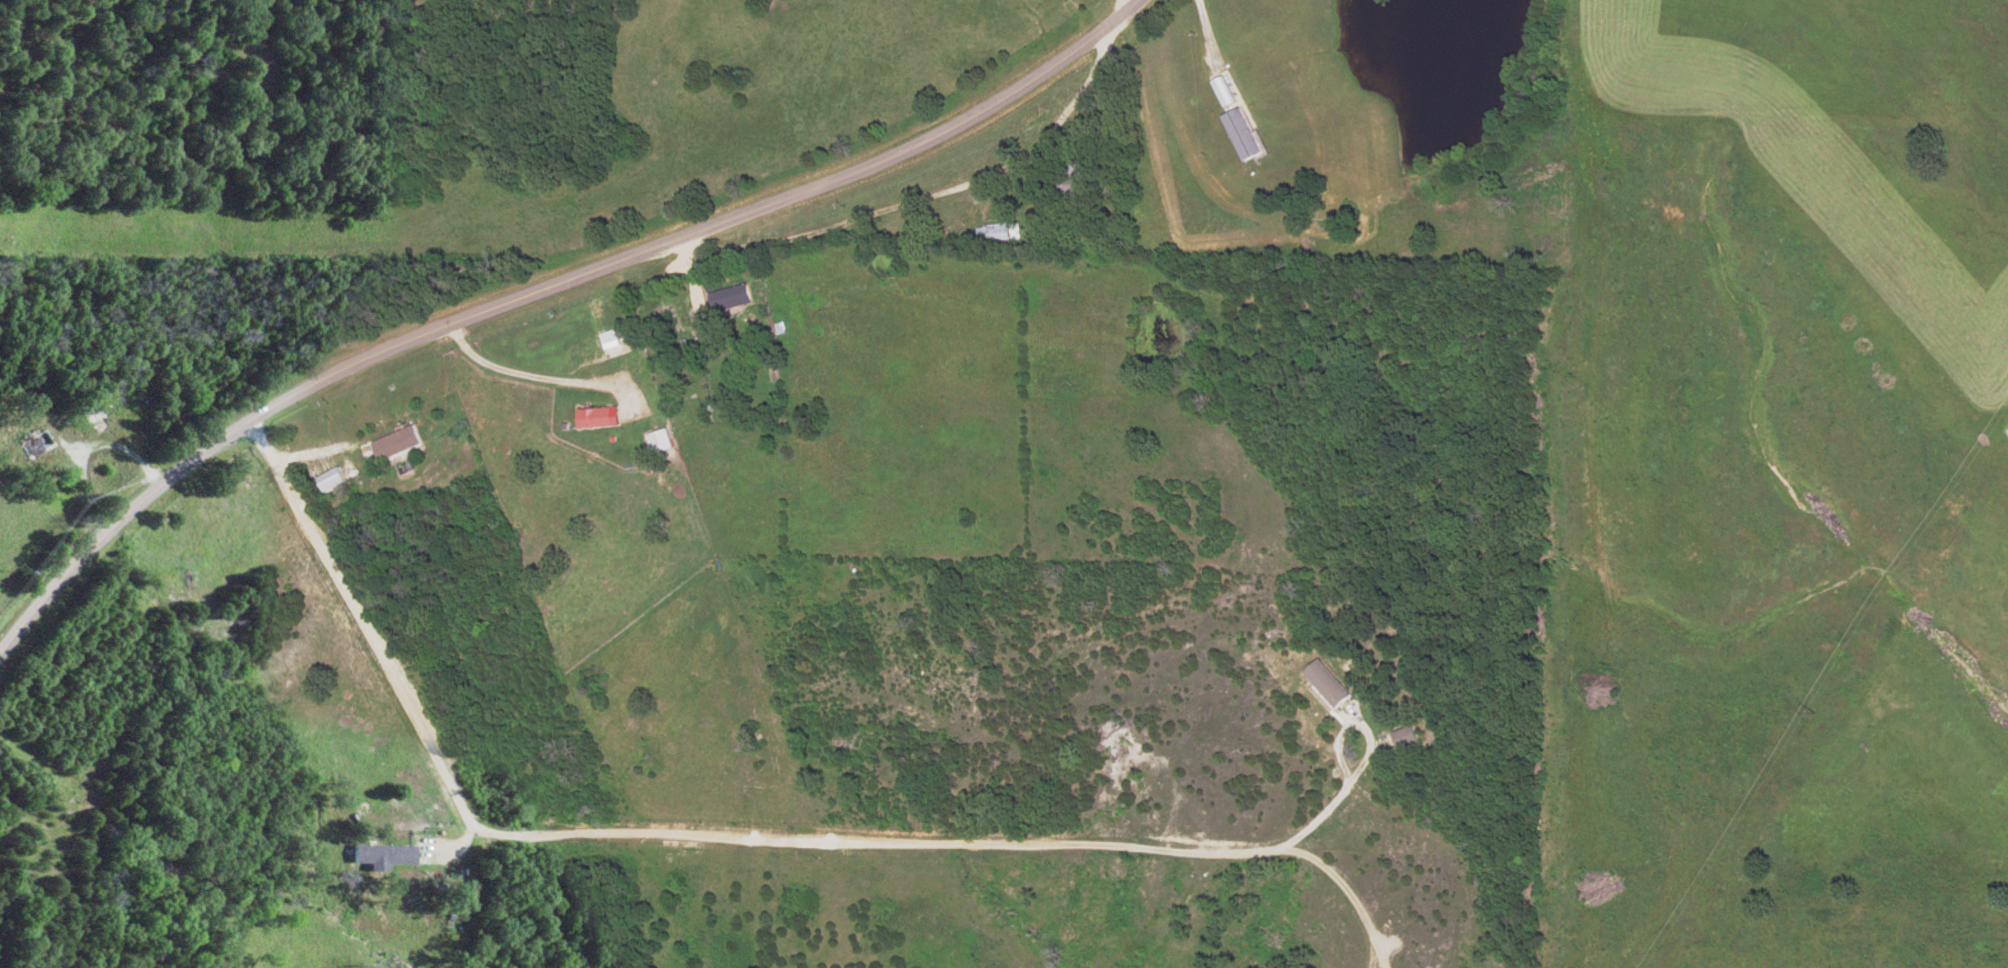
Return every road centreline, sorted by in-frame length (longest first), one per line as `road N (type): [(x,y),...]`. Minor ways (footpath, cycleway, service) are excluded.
road 1 (secondary): [(0,655),(110,527),(249,422),(450,325),(897,158),(1013,92),(1140,0)]

